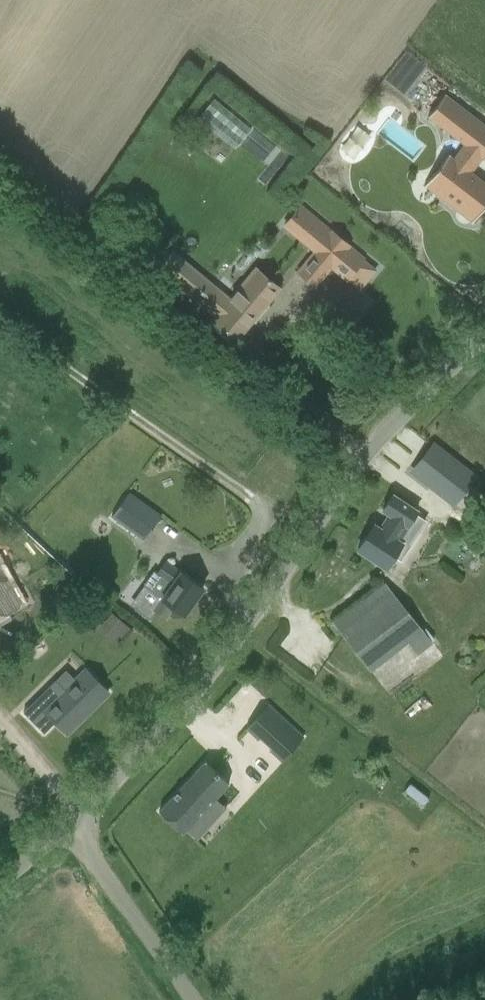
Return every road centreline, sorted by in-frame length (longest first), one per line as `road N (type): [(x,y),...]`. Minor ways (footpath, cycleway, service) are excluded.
road 1 (unclassified): [(83,827),(226,662),(377,452),(484,346)]
road 2 (unclassified): [(198,999),(83,827)]

